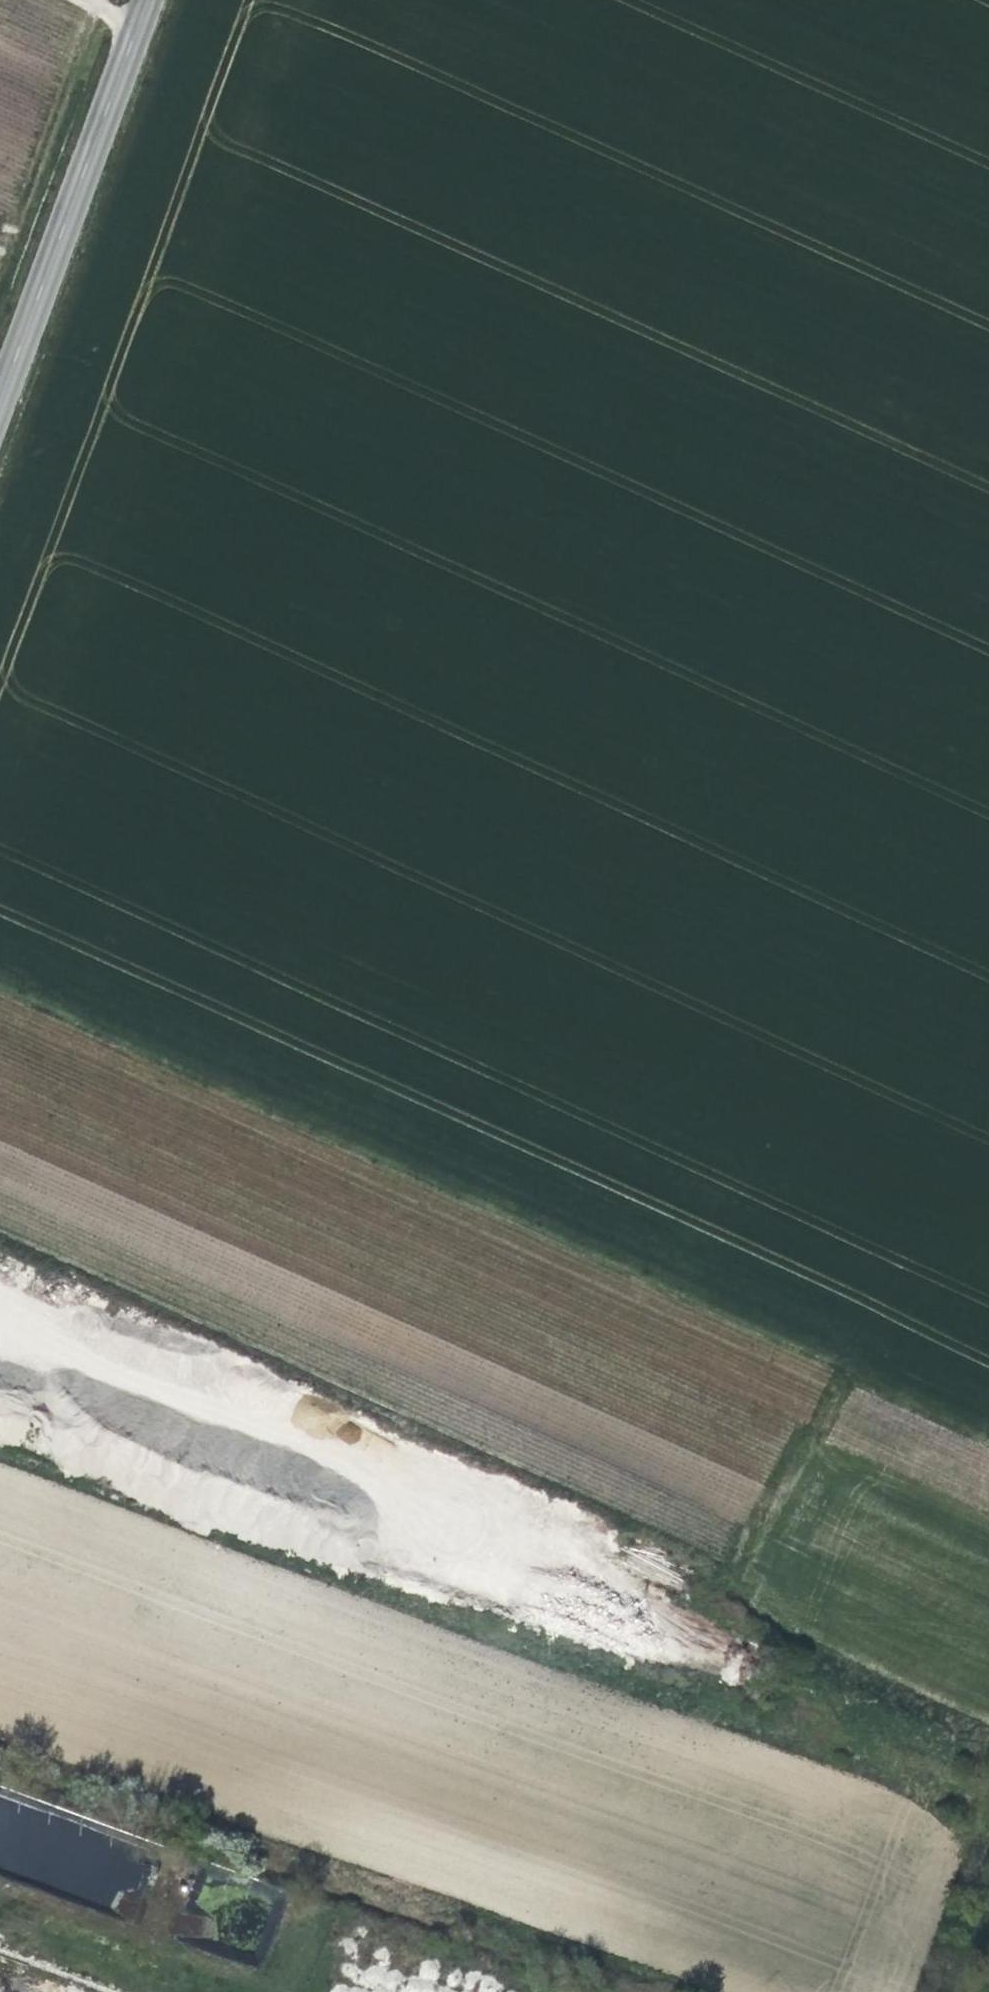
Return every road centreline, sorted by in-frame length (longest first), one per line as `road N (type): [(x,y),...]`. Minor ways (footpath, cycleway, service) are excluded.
road 1 (tertiary): [(0,393),(143,0)]
road 2 (track): [(0,252),(95,0)]

